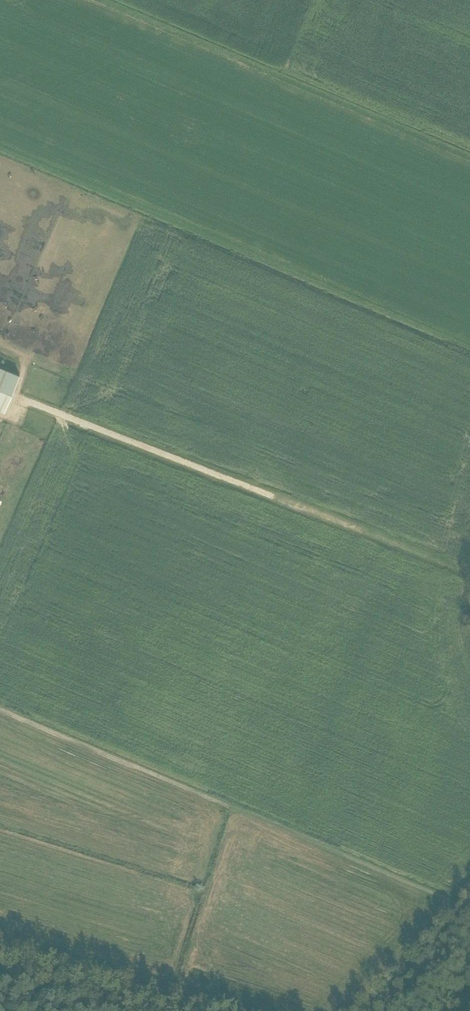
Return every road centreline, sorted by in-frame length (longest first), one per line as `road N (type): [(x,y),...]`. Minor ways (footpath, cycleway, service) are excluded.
road 1 (track): [(469,916),(373,1010)]

